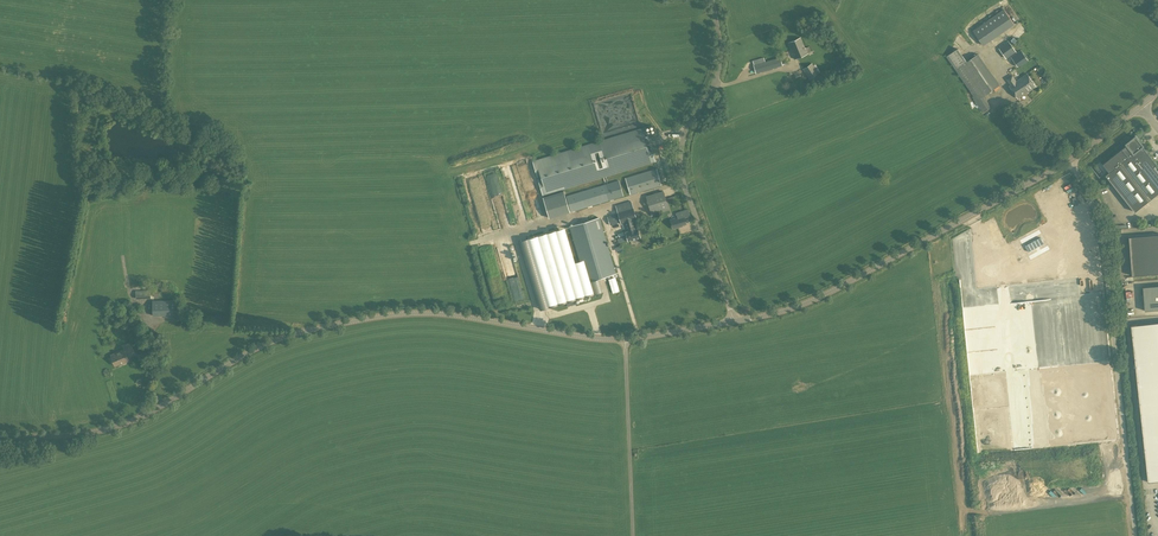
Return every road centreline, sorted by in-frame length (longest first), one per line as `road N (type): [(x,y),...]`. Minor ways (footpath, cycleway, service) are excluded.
road 1 (tertiary): [(734,320),(605,338),(430,312),(370,318),(260,345),(116,426),(0,438)]
road 2 (tertiary): [(1070,157),(817,297),(734,320)]
road 3 (unclassified): [(734,320),(680,164),(687,126),(719,70),(713,0)]

